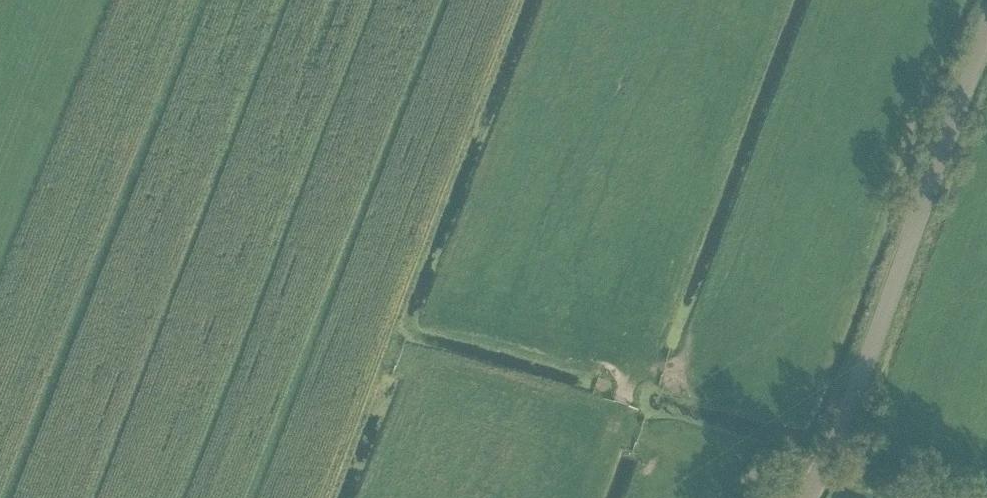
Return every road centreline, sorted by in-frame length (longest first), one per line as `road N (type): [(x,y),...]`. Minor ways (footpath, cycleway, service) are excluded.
road 1 (tertiary): [(802,497),(832,447),(986,31)]

